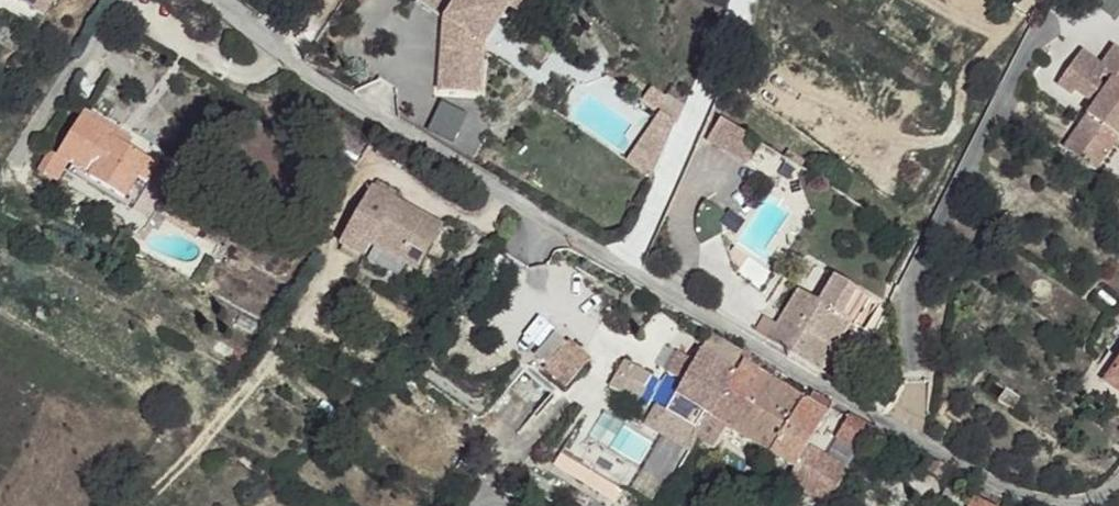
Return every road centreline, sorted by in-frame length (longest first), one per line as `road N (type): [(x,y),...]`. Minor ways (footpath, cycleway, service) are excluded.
road 1 (residential): [(1118,473),(1077,496),(1023,491),(961,461),(599,248),(209,0)]

